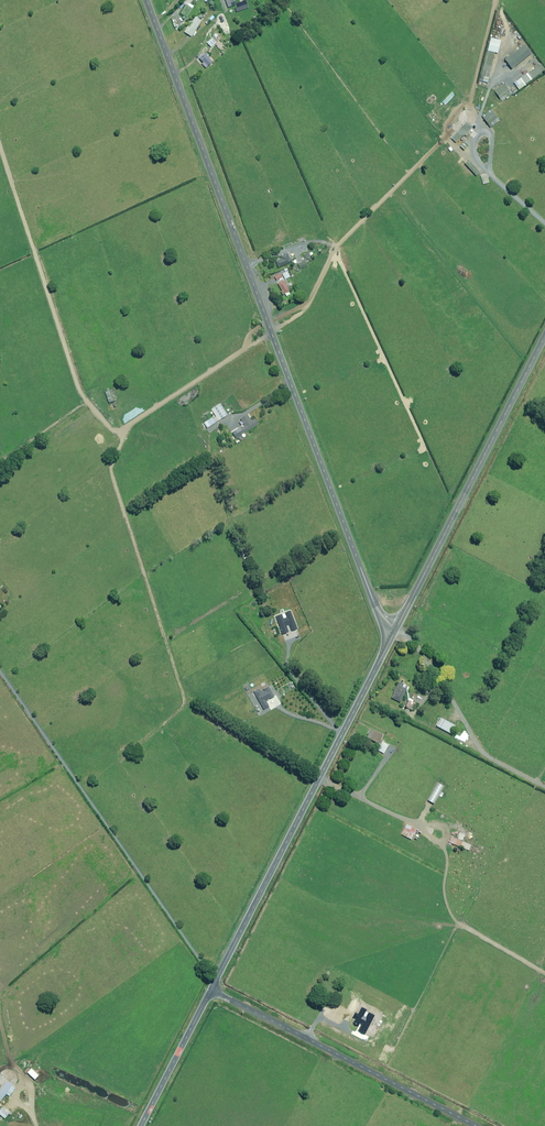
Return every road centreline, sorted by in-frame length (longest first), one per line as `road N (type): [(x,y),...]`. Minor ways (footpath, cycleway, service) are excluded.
road 1 (residential): [(146,0),(370,595)]
road 2 (tertiary): [(389,643),(211,990)]
road 3 (tertiary): [(544,337),(399,623)]
road 4 (unclassified): [(476,1125),(211,990)]
road 5 (tertiary): [(211,990),(141,1125)]

